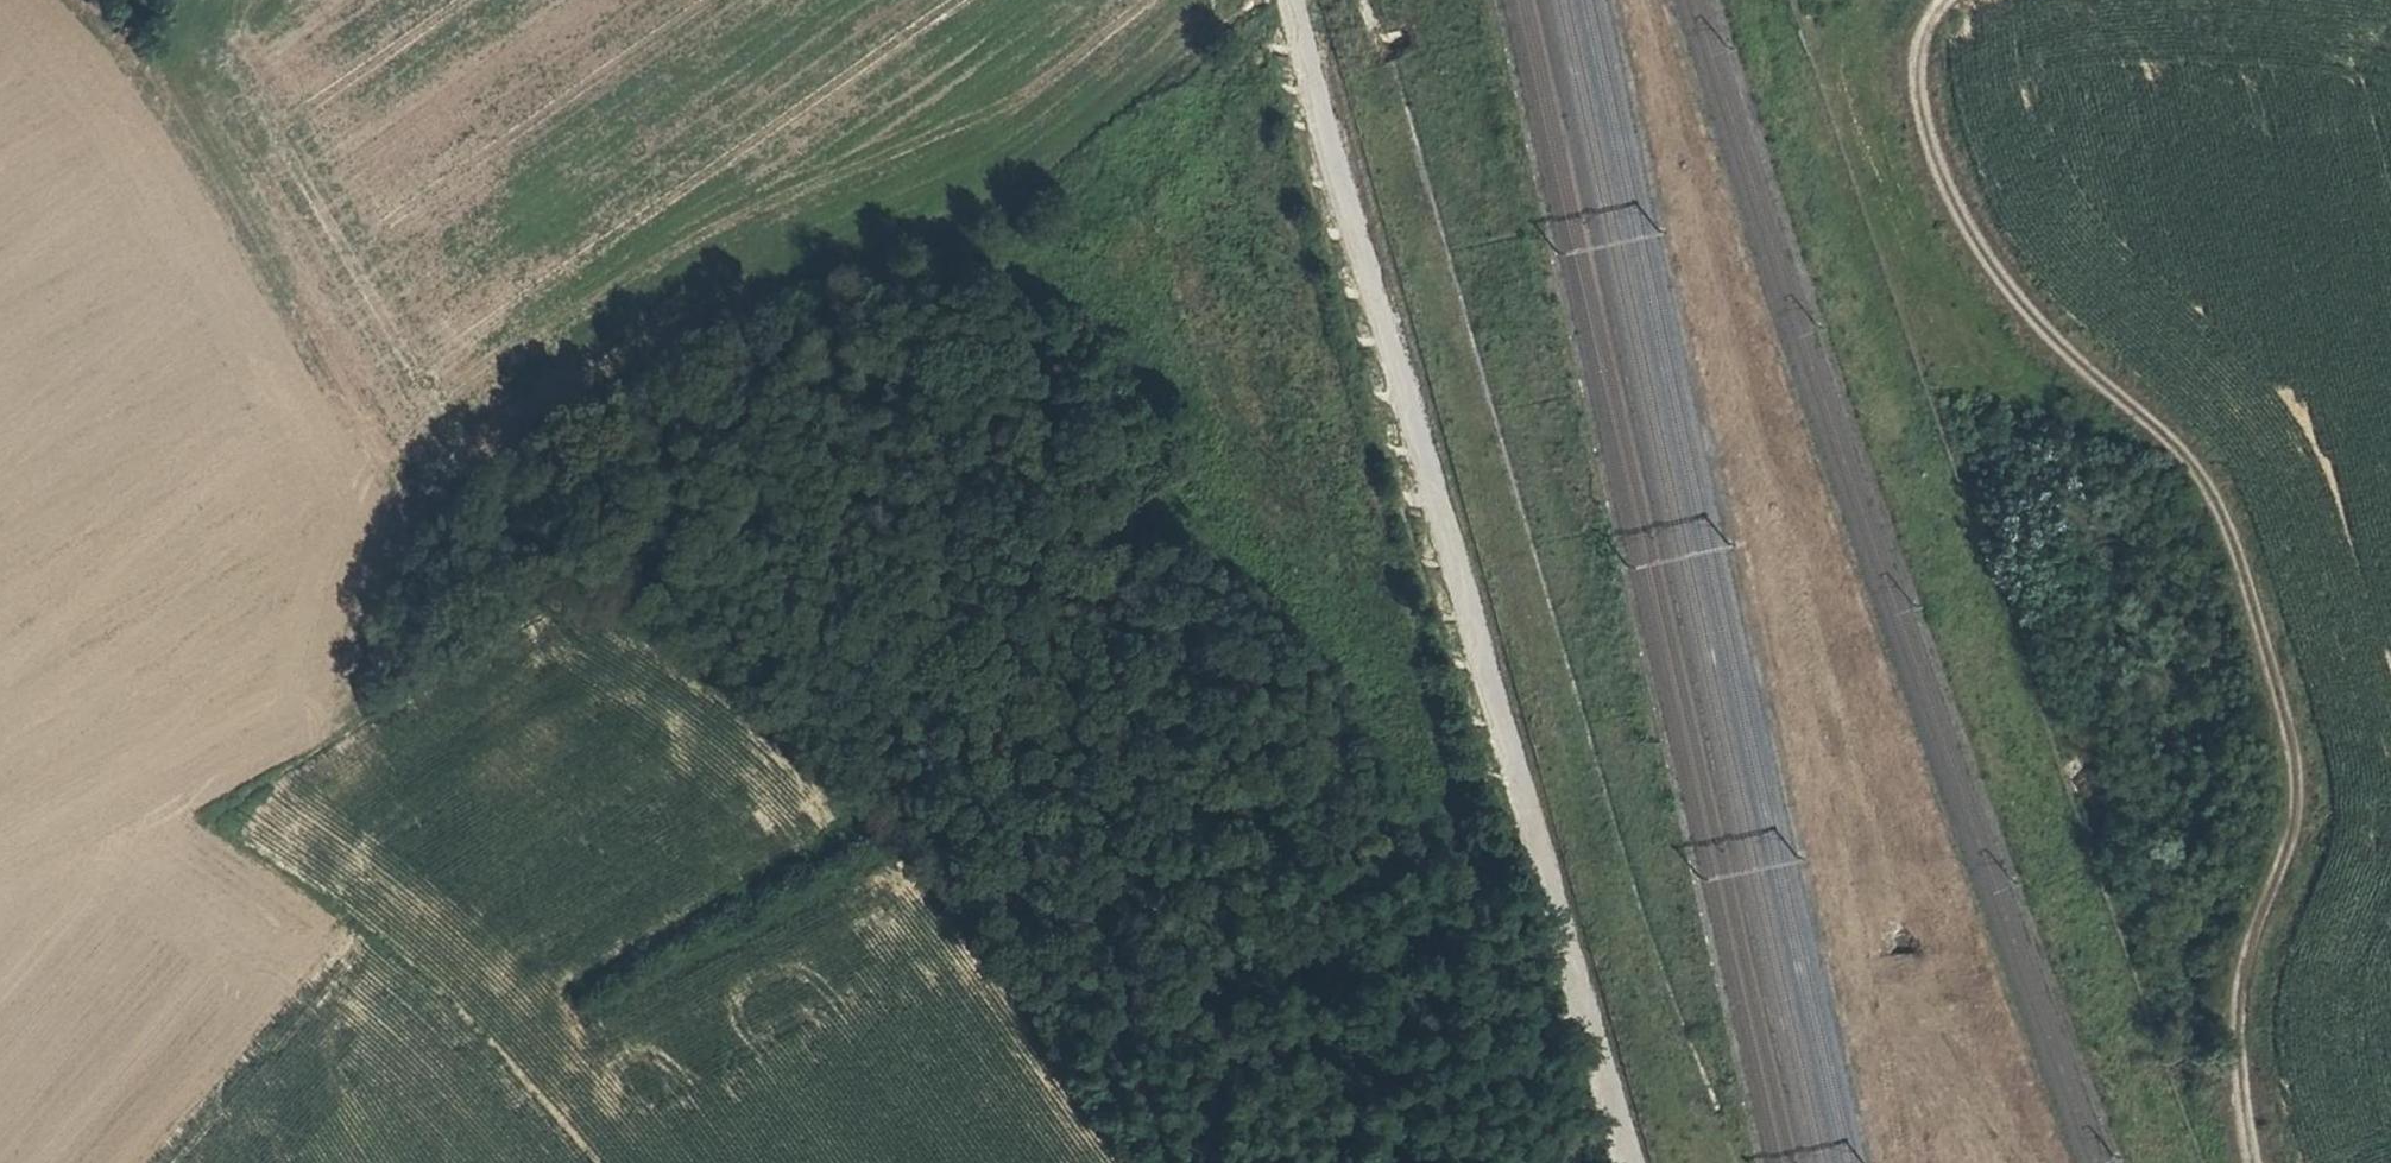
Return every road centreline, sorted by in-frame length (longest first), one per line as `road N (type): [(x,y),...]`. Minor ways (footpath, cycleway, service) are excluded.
road 1 (track): [(1950,0),(1930,21),(1917,63),(1919,108),(1962,217),(2036,320),(2184,456),(2217,505),(2278,689),(2294,757),(2295,808),(2240,991),(2238,1060),(2254,1162)]
road 2 (track): [(1300,0),(1621,1162)]

